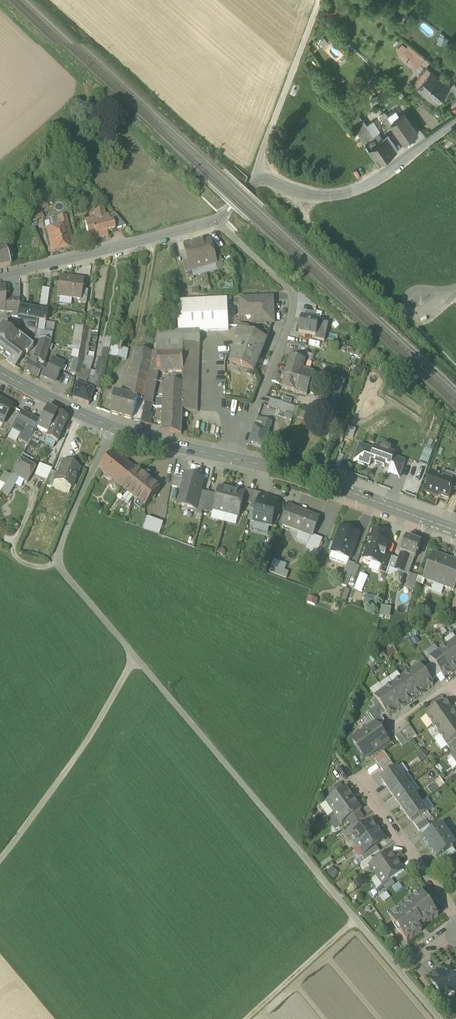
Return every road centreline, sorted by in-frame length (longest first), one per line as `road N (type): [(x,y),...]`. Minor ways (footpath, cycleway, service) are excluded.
road 1 (track): [(111,427),(54,560),(440,1018)]
road 2 (residential): [(455,123),(361,190),(305,194),(261,177),(218,221)]
road 3 (residential): [(235,459),(286,336),(293,295),(218,221)]
road 4 (secondary): [(235,459),(111,427),(0,372)]
road 5 (track): [(0,859),(87,742),(135,657)]
road 6 (secondary): [(455,530),(235,459)]
road 7 (residential): [(218,221),(0,275)]
road 8 (track): [(261,177),(258,163),(320,0)]
road 9 (track): [(410,320),(305,223),(305,194)]
road 10 (residential): [(455,919),(366,785)]
road 11 (track): [(247,1018),(356,920)]

